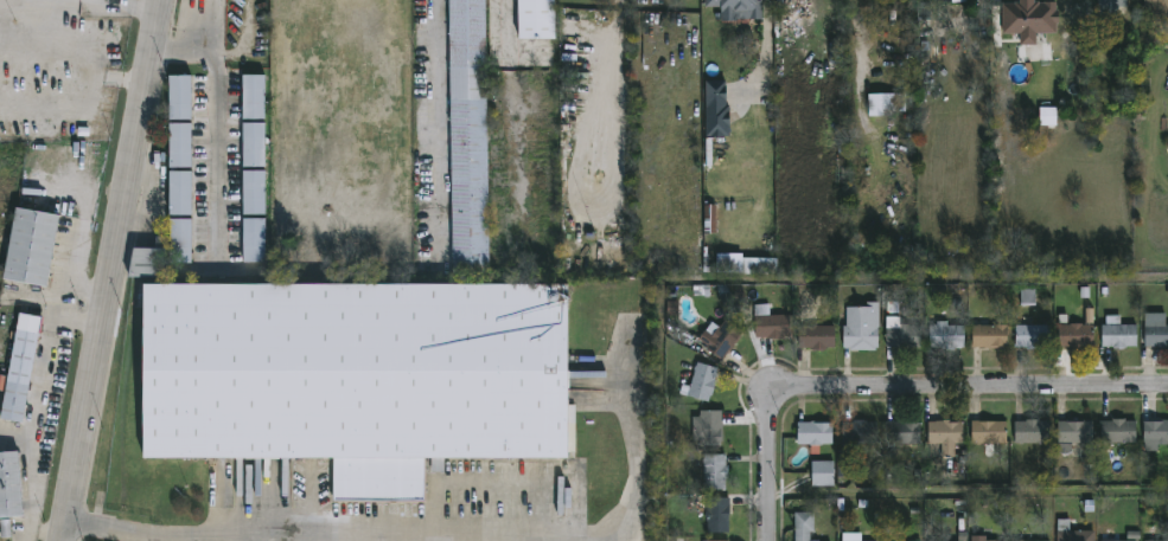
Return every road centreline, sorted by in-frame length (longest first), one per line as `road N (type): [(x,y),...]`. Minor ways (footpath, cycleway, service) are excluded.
road 1 (tertiary): [(65,540),(164,0)]
road 2 (residential): [(797,386),(1167,386)]
road 3 (residential): [(765,540),(764,402),(774,388),(797,386)]

